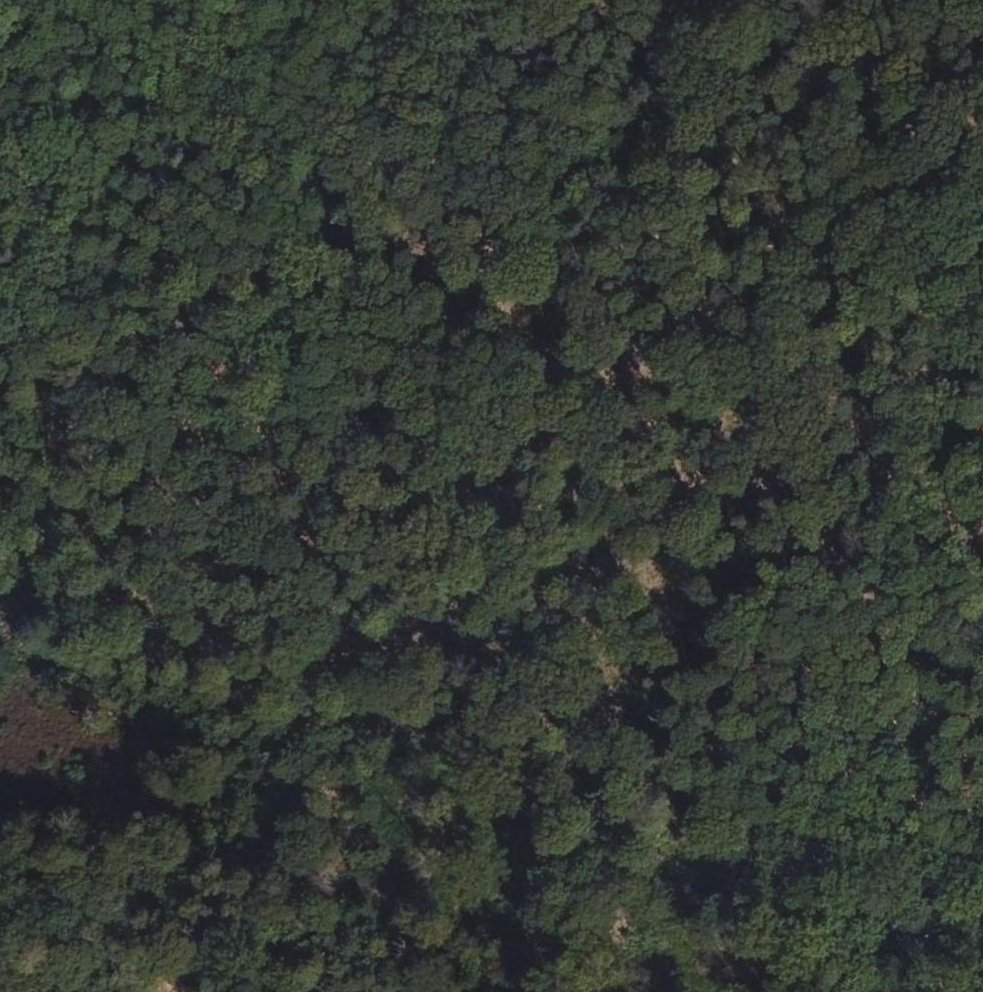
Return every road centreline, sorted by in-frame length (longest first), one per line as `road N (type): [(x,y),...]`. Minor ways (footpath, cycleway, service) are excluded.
road 1 (track): [(718,0),(0,428)]

